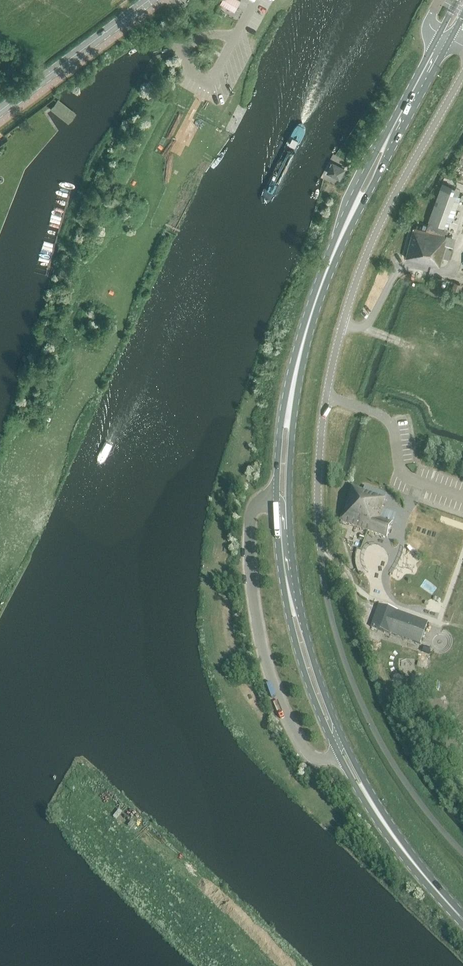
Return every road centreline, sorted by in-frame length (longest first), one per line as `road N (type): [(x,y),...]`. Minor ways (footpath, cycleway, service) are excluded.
road 1 (unclassified): [(320,550),(320,443),(353,292),(394,194),(462,73)]
road 2 (primary): [(289,591),(315,702),(371,803)]
road 3 (primary): [(371,803),(289,591)]
road 4 (primary): [(288,408),(318,296),(351,217)]
road 5 (tertiary): [(0,111),(149,0)]
road 6 (primary): [(462,918),(371,803)]

